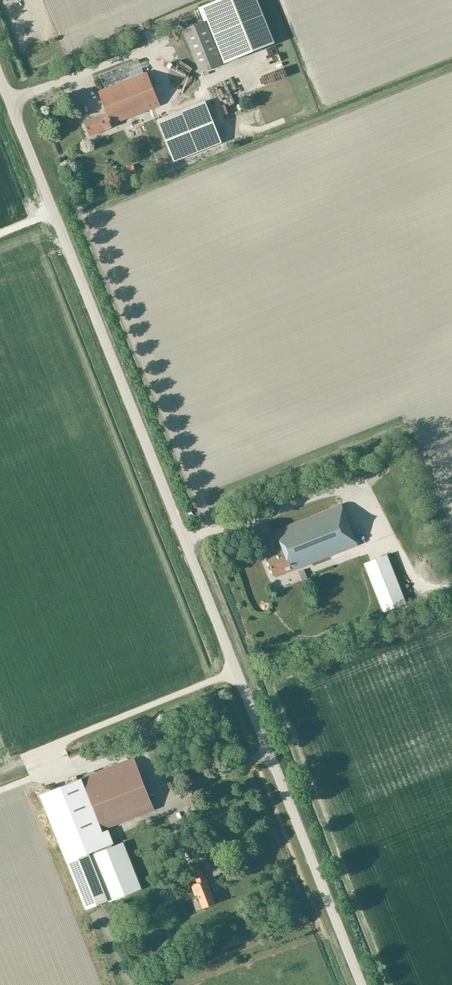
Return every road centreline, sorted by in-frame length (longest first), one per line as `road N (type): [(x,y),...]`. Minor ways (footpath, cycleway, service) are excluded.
road 1 (unclassified): [(362,984),(0,80)]

